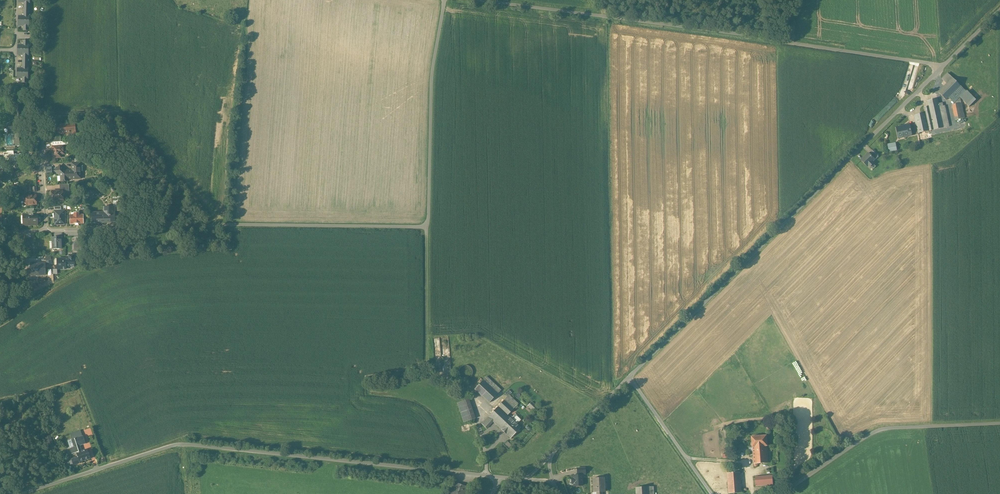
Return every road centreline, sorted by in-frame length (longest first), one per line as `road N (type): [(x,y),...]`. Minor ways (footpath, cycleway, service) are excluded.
road 1 (residential): [(46,232),(427,227),(430,84),(444,0)]
road 2 (unclassified): [(551,455),(944,63)]
road 3 (unclassified): [(22,493),(180,444),(526,479)]
road 4 (residential): [(466,0),(944,63)]
road 5 (track): [(780,493),(876,431),(999,423)]
road 6 (track): [(627,378),(711,493)]
road 7 (residential): [(46,232),(40,129),(30,113)]

